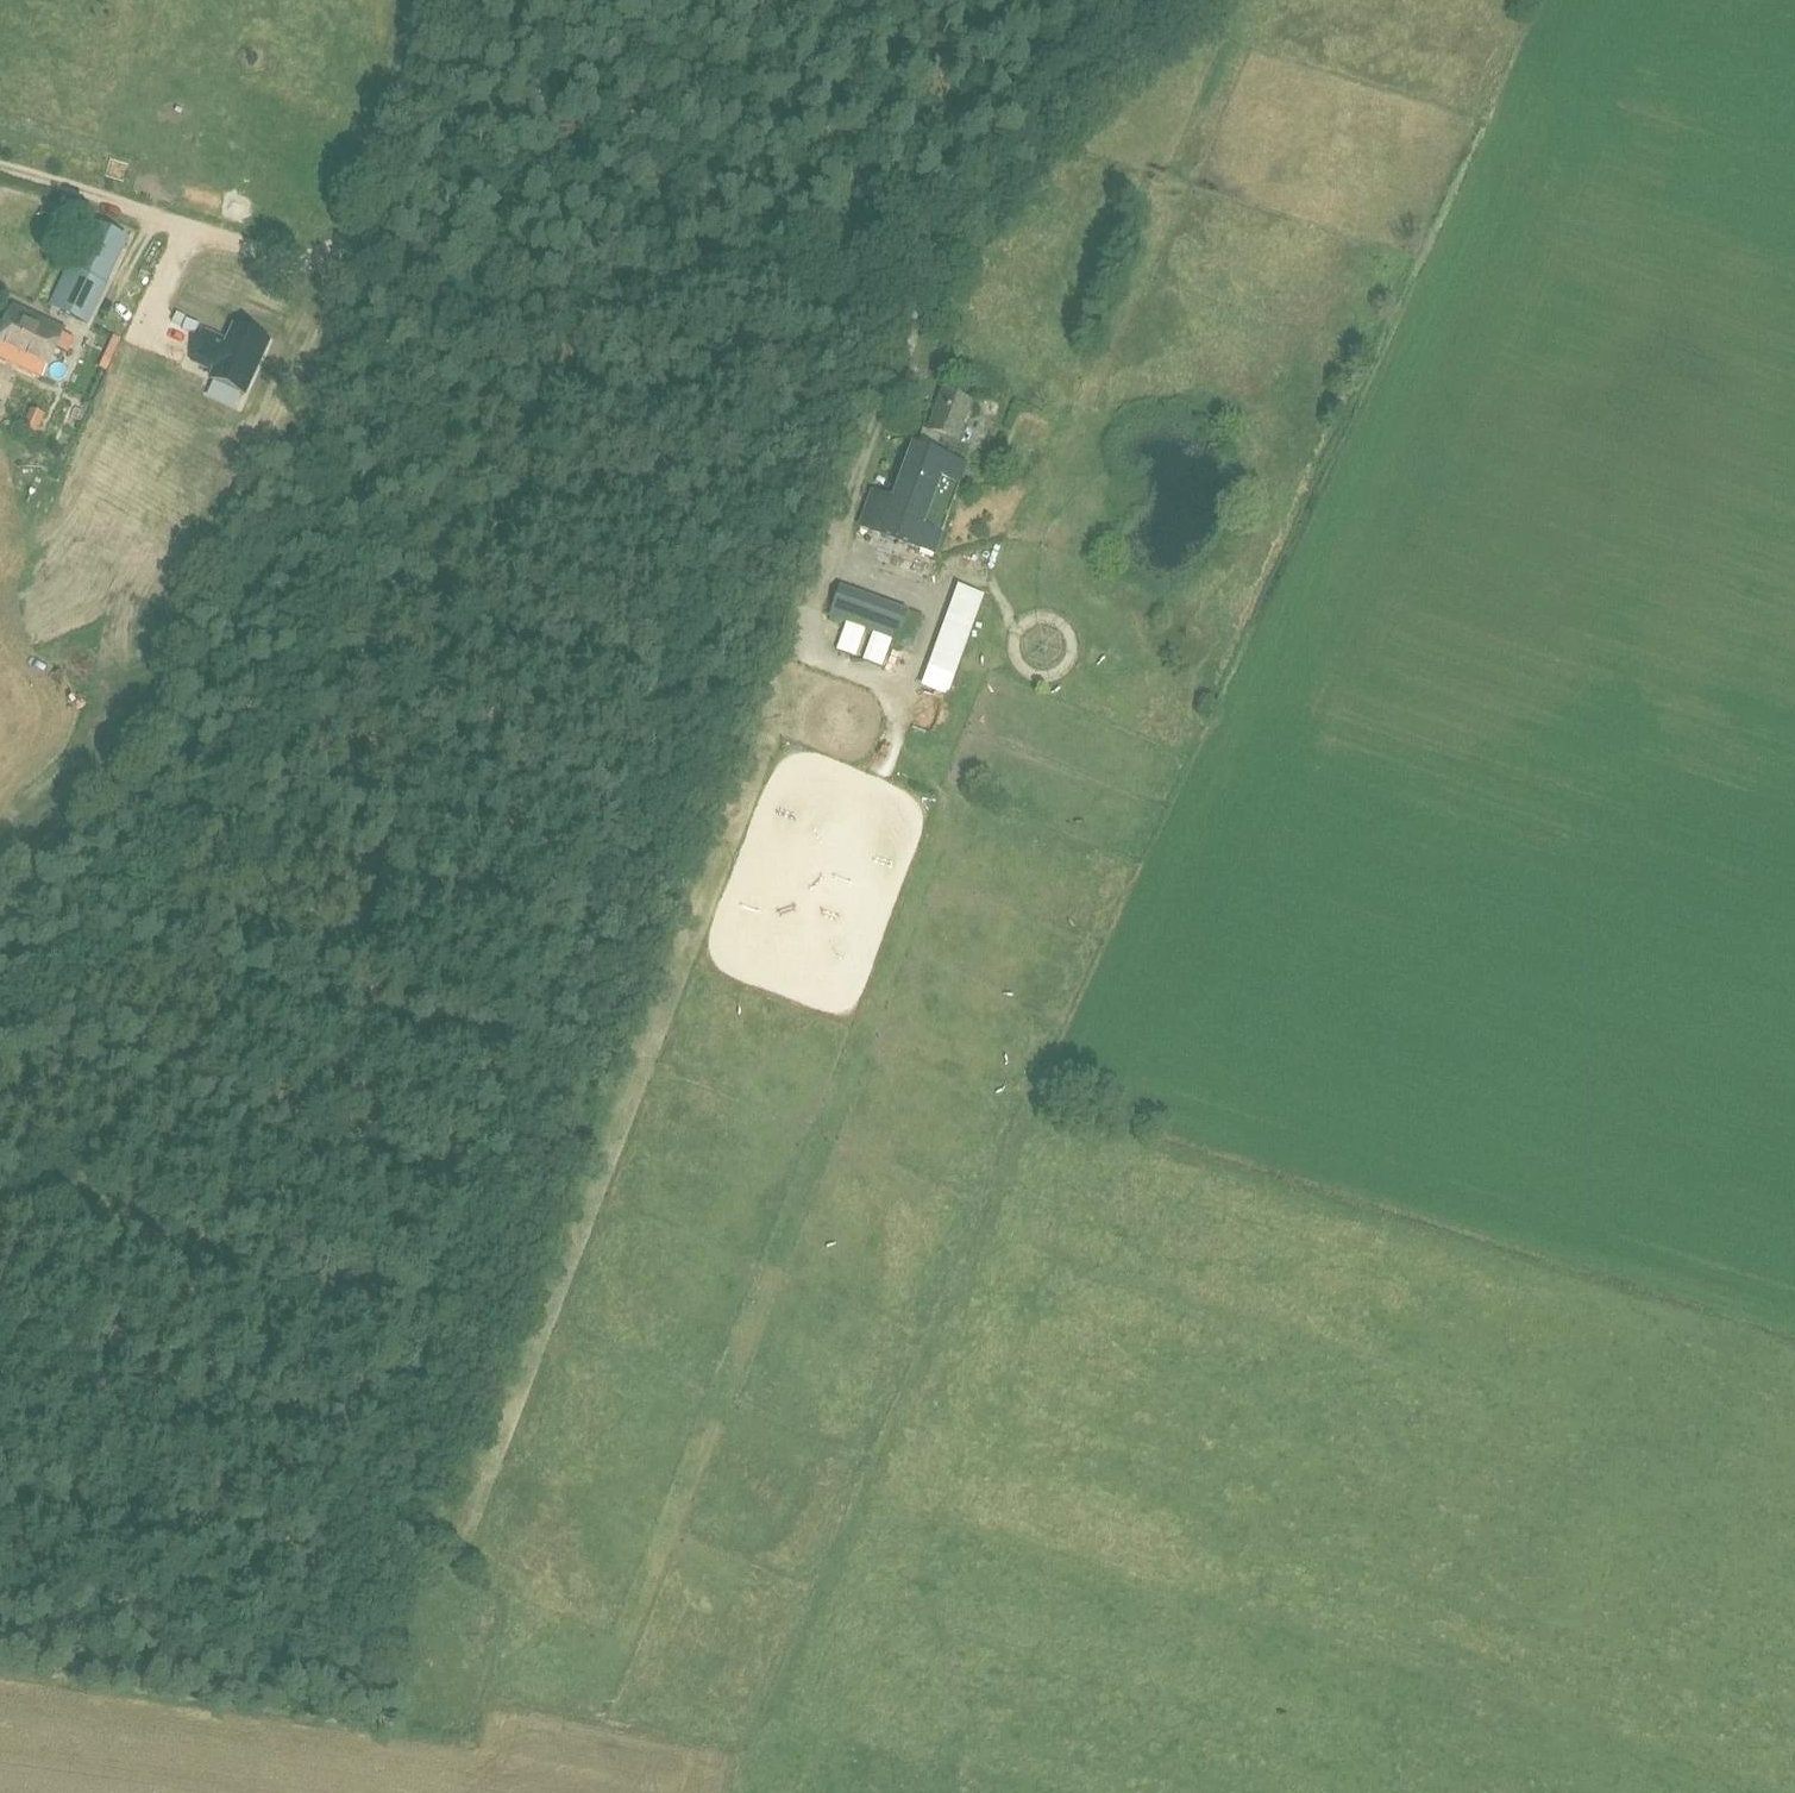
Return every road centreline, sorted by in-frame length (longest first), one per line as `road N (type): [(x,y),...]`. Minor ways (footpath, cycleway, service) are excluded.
road 1 (track): [(333,266),(468,305),(654,289),(933,216),(1041,147)]
road 2 (track): [(333,266),(0,166)]
road 3 (track): [(439,0),(333,266)]

